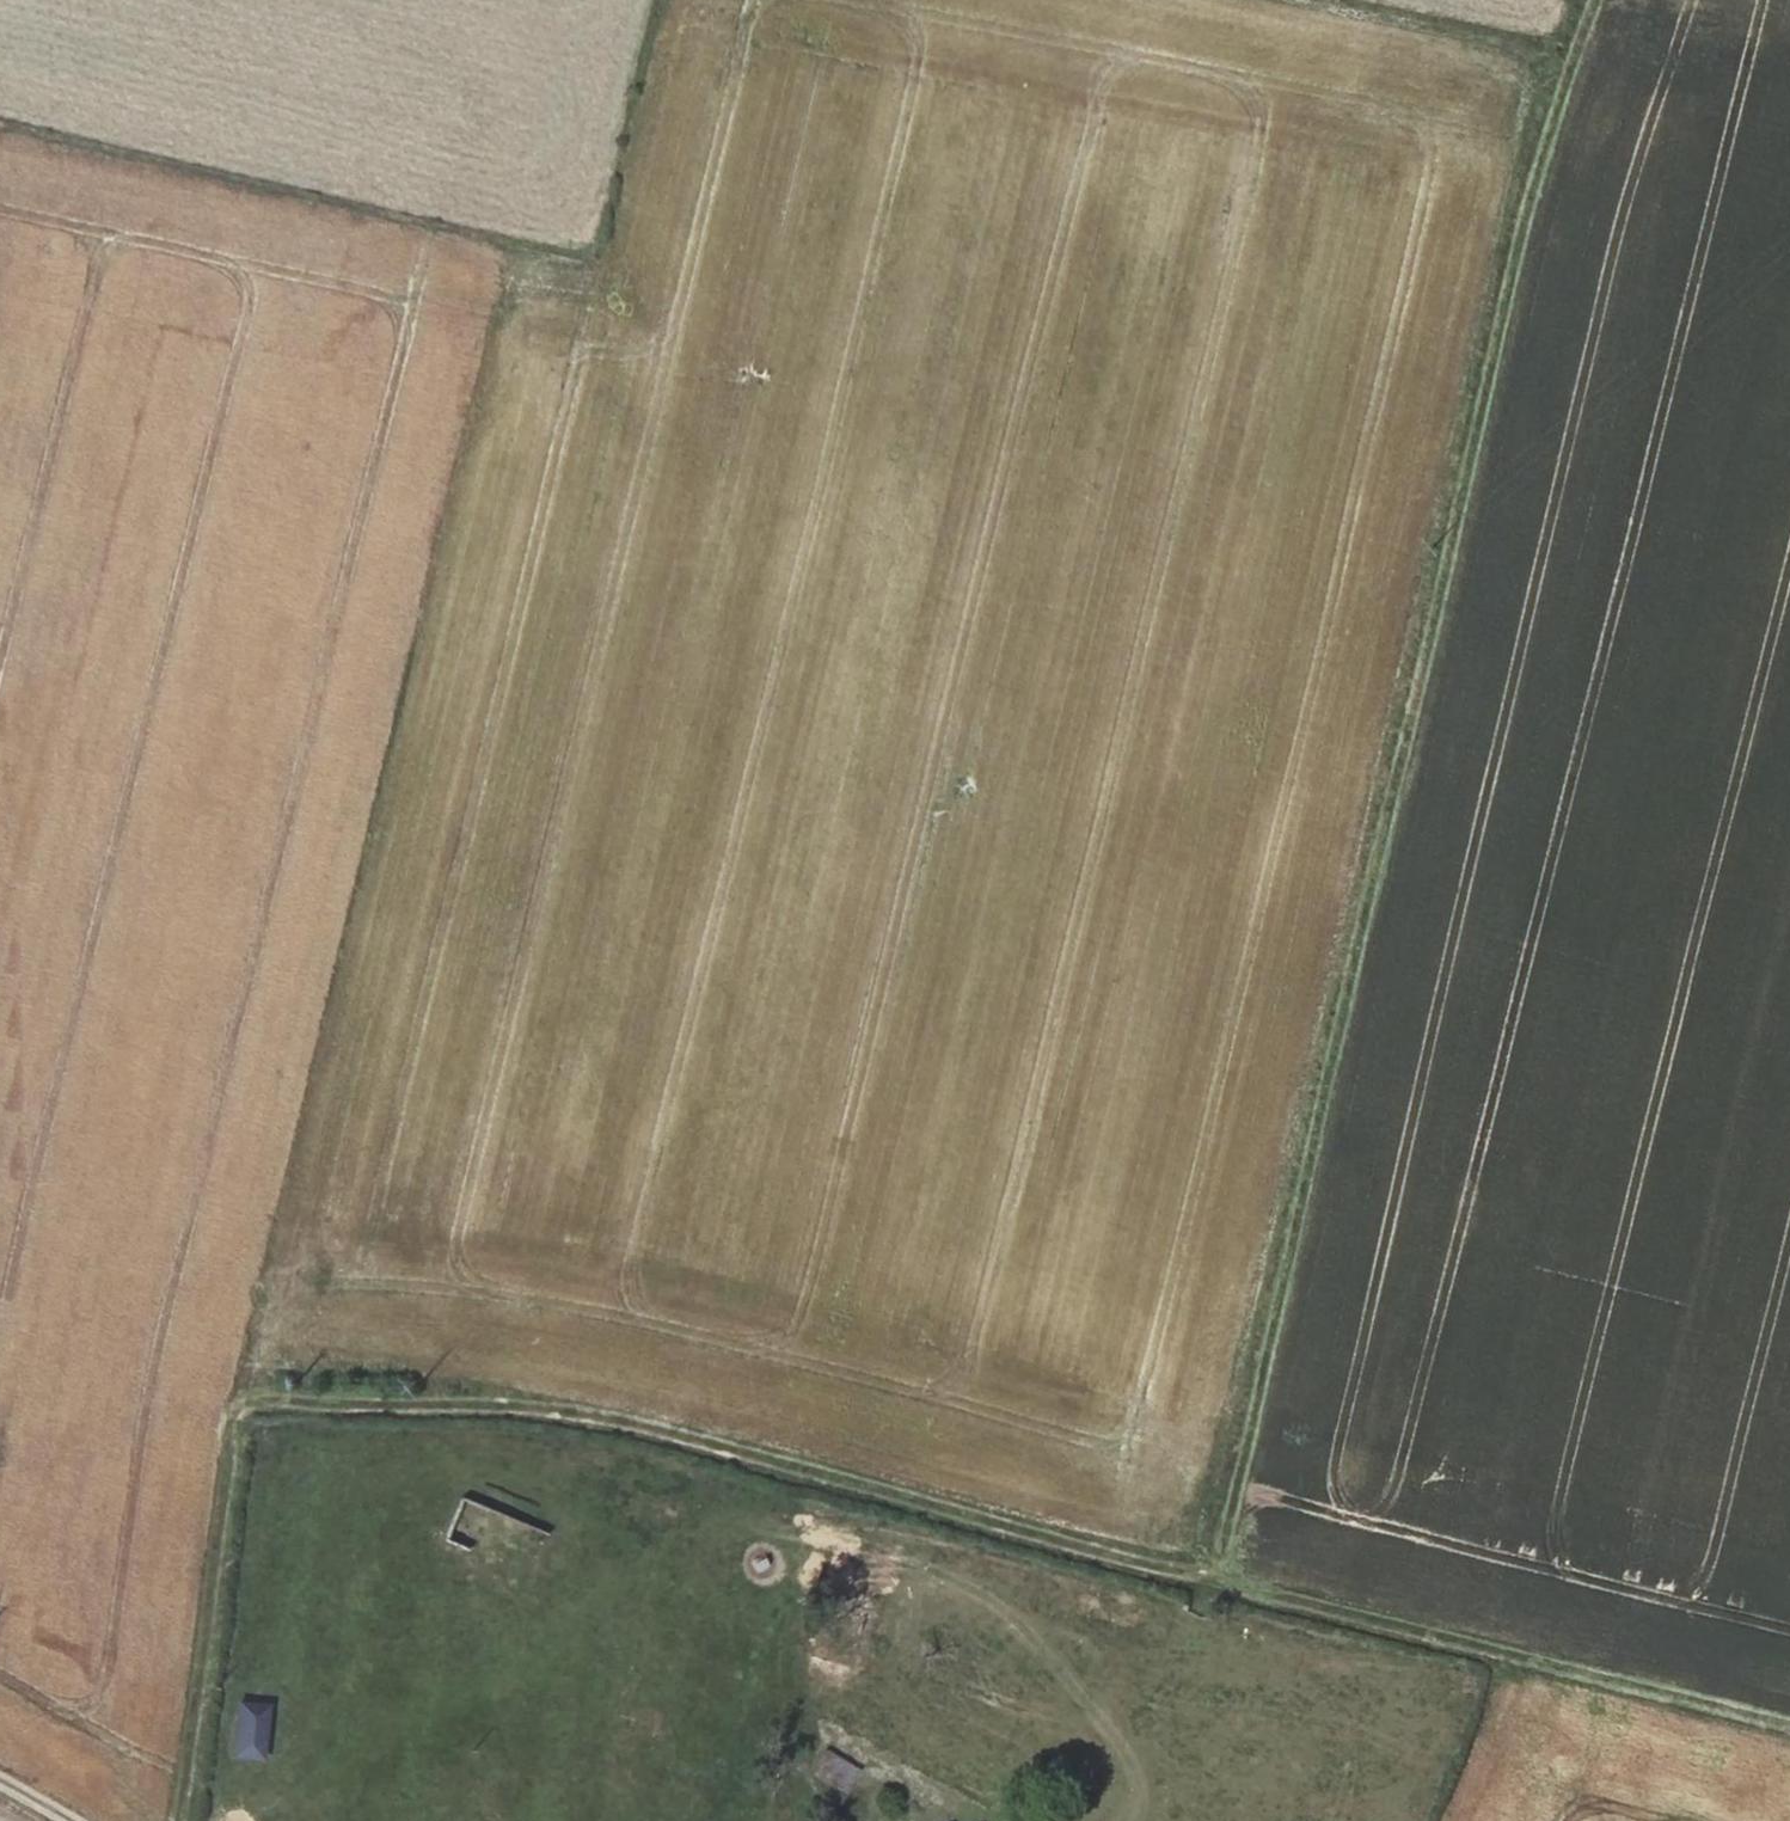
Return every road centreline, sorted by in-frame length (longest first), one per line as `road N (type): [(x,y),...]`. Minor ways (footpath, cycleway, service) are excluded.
road 1 (track): [(170,1820),(230,1443),(248,1404),(287,1402),(466,1405),(590,1419),(1789,1721)]

